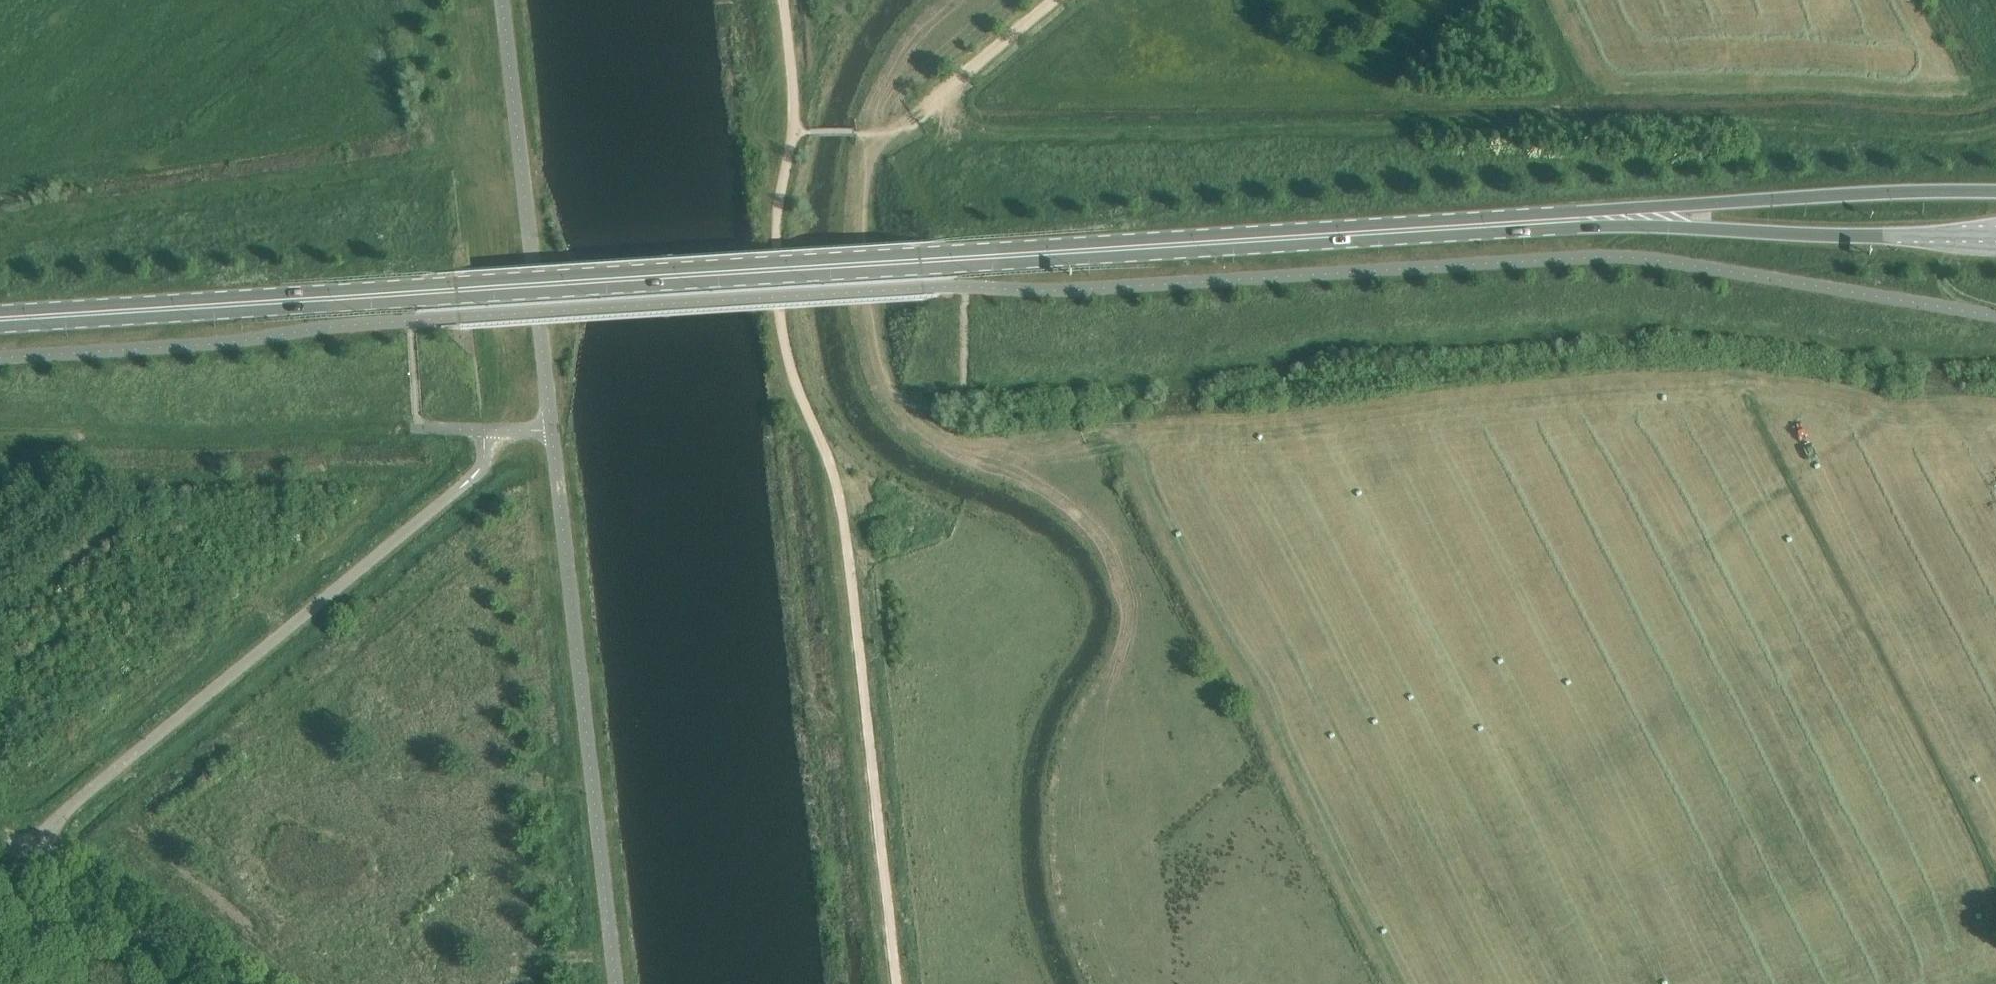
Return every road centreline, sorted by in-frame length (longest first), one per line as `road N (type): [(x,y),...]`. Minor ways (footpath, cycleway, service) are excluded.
road 1 (tertiary): [(919,259),(0,318)]
road 2 (tertiary): [(919,259),(1541,221)]
road 3 (tertiary): [(1995,191),(1675,204),(1541,221)]
road 4 (tertiary): [(1541,221),(1995,236)]
road 5 (unclassified): [(226,983),(0,838)]

